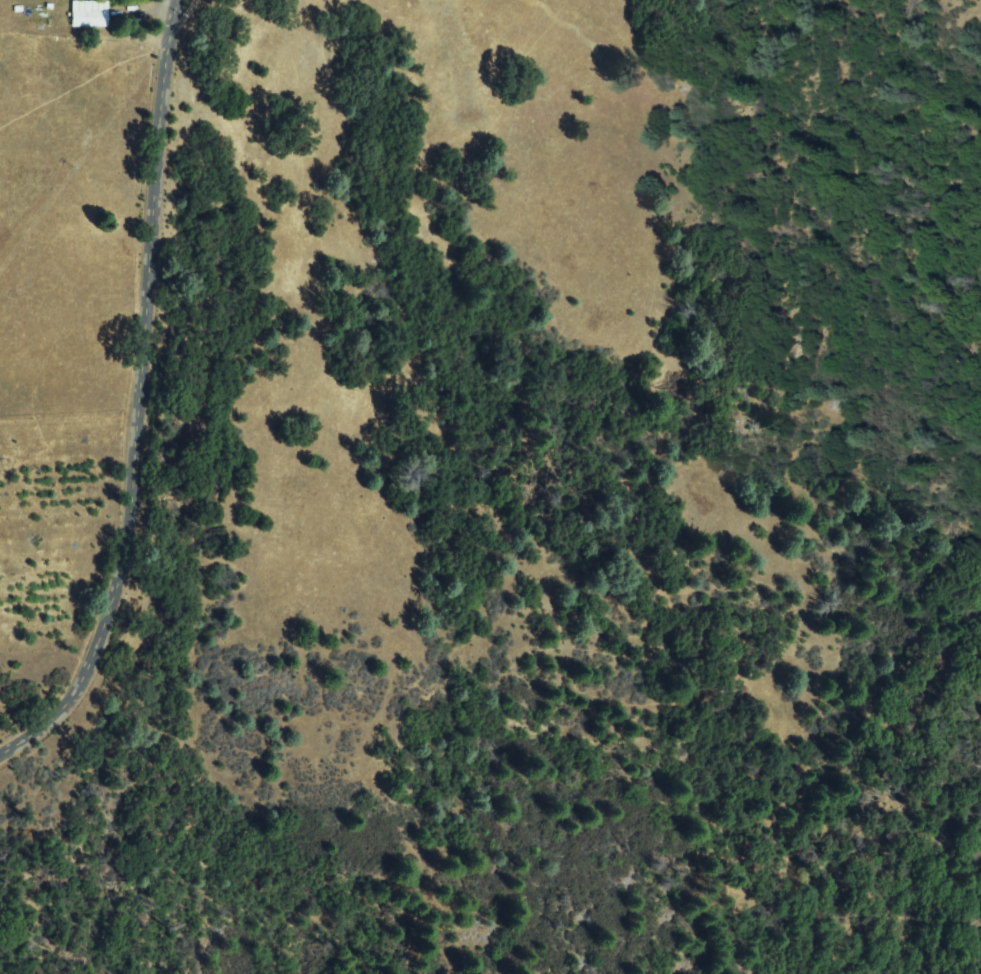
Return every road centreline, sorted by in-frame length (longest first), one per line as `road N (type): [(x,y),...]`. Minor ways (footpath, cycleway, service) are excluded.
road 1 (tertiary): [(174,0),(149,174),(125,535),(73,686),(40,723),(0,750)]

